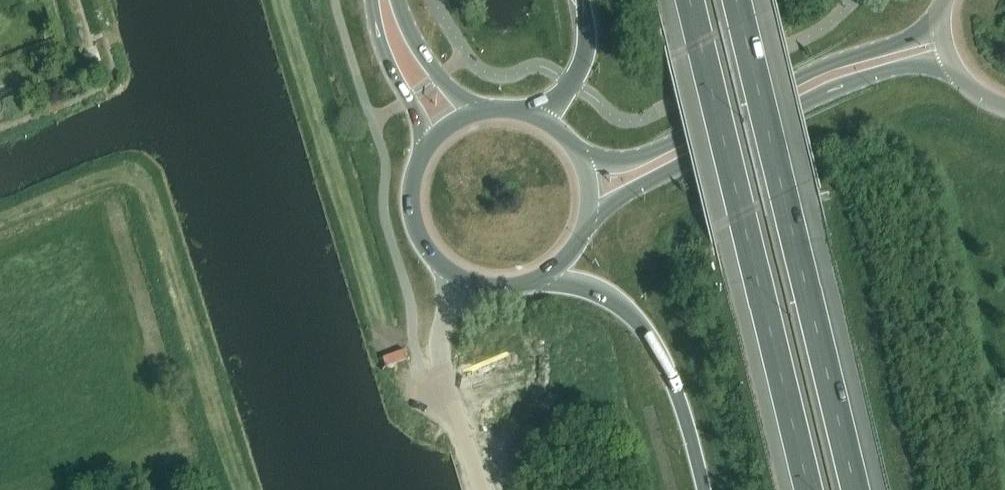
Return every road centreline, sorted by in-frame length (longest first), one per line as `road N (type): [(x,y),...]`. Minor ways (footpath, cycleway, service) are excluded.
road 1 (motorway): [(855,489),(736,0)]
road 2 (motorway): [(690,0),(808,489)]
road 3 (track): [(0,219),(98,177),(115,174),(140,185),(240,489)]
road 4 (secondary): [(584,228),(642,188),(826,92),(904,67),(953,68)]
road 5 (secondary): [(942,19),(924,34),(816,71),(633,161),(591,160),(575,150)]
road 6 (motorway): [(542,275),(612,298),(648,332),(682,412),(703,489)]
road 7 (secondary): [(372,0),(425,150)]
road 8 (secondary): [(425,150),(411,190),(418,232),(462,278)]
road 9 (secondary): [(484,110),(461,101),(439,77),(397,0)]
road 10 (motorway): [(581,0),(584,61),(540,119)]
road 11 (unclassified): [(451,402),(438,358),(462,278)]

